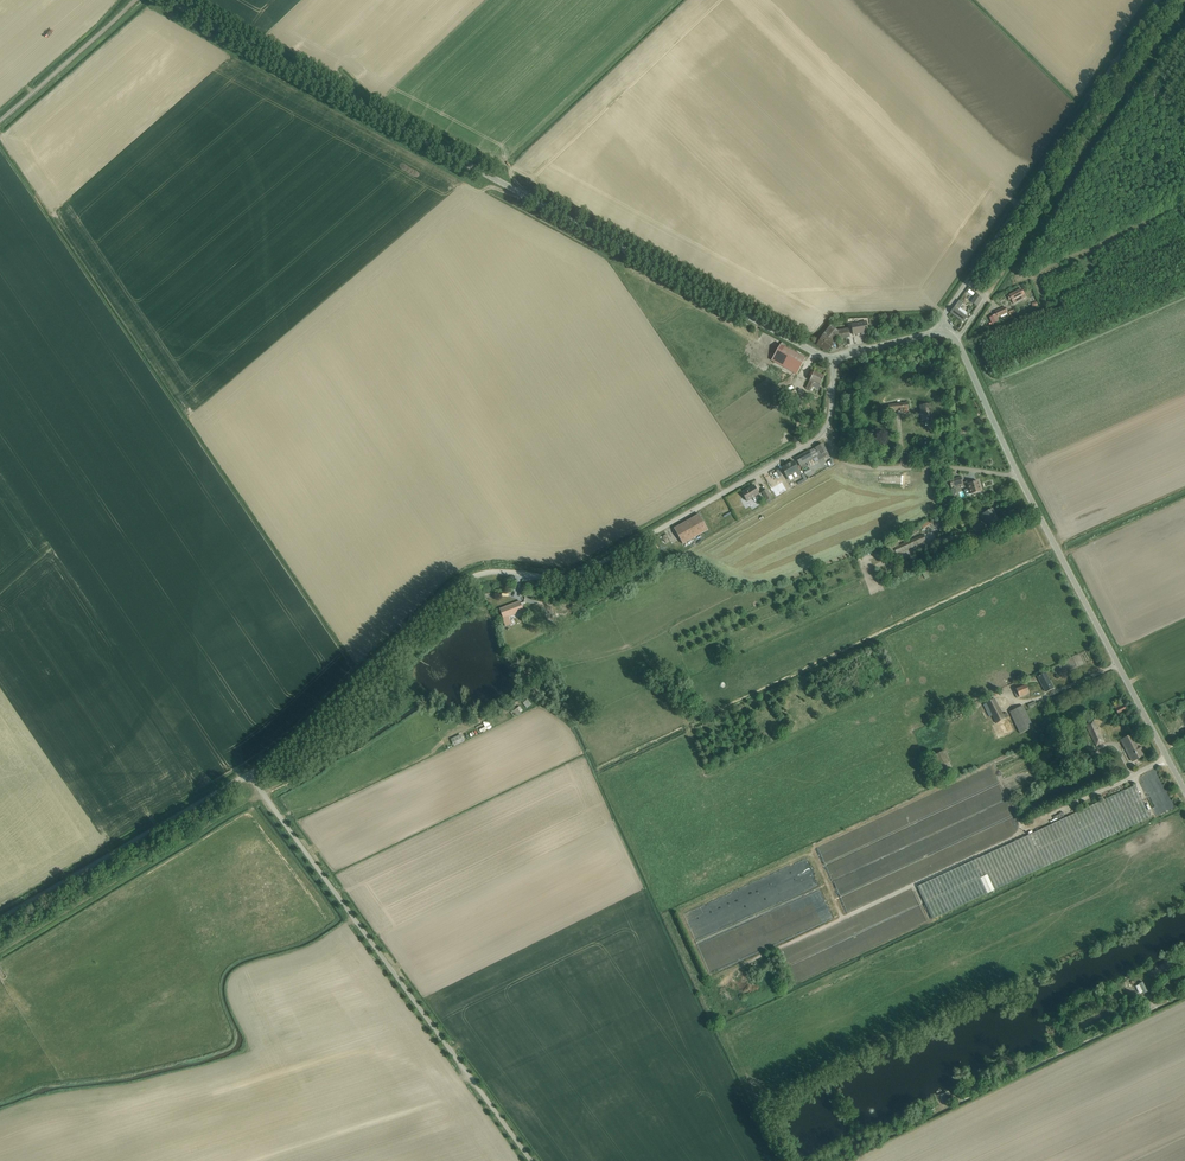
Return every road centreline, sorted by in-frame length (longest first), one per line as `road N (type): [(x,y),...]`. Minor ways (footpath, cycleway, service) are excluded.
road 1 (tertiary): [(835,359),(170,0)]
road 2 (unclassified): [(246,774),(462,583),(493,572),(557,576),(591,568),(824,431)]
road 3 (unclassified): [(530,1160),(246,774)]
road 4 (track): [(959,342),(1184,7)]
road 5 (unclassified): [(939,330),(1157,0)]
road 6 (tertiary): [(1184,791),(1016,473)]
road 7 (track): [(0,951),(260,793)]
road 8 (unclassified): [(0,916),(246,774)]
road 9 (unclassified): [(1016,473),(862,467),(835,454),(824,431)]
road 10 (track): [(135,0),(0,122)]
road 11 (tertiary): [(1016,473),(959,342),(939,330)]

